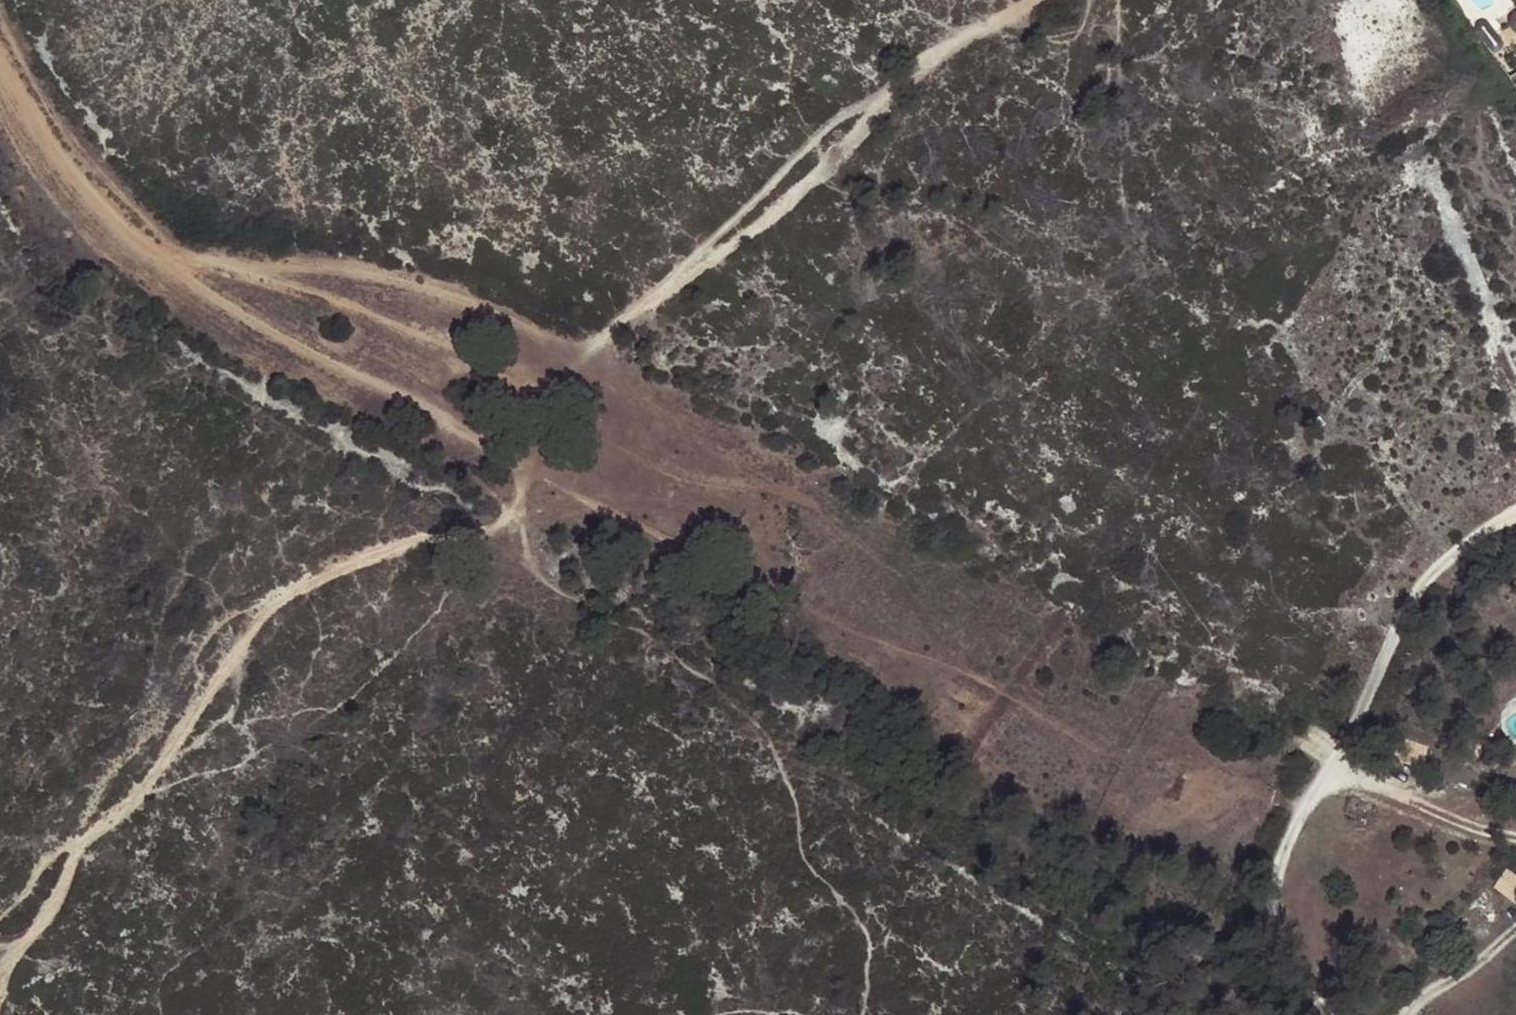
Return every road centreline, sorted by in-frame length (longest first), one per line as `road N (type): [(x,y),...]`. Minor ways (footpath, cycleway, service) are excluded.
road 1 (track): [(1337,1014),(1291,954),(1280,922),(1278,853),(1428,577),(1474,533),(1515,512)]
road 2 (track): [(1328,766),(1446,819),(1515,833)]
road 3 (track): [(1402,1014),(1515,928)]

